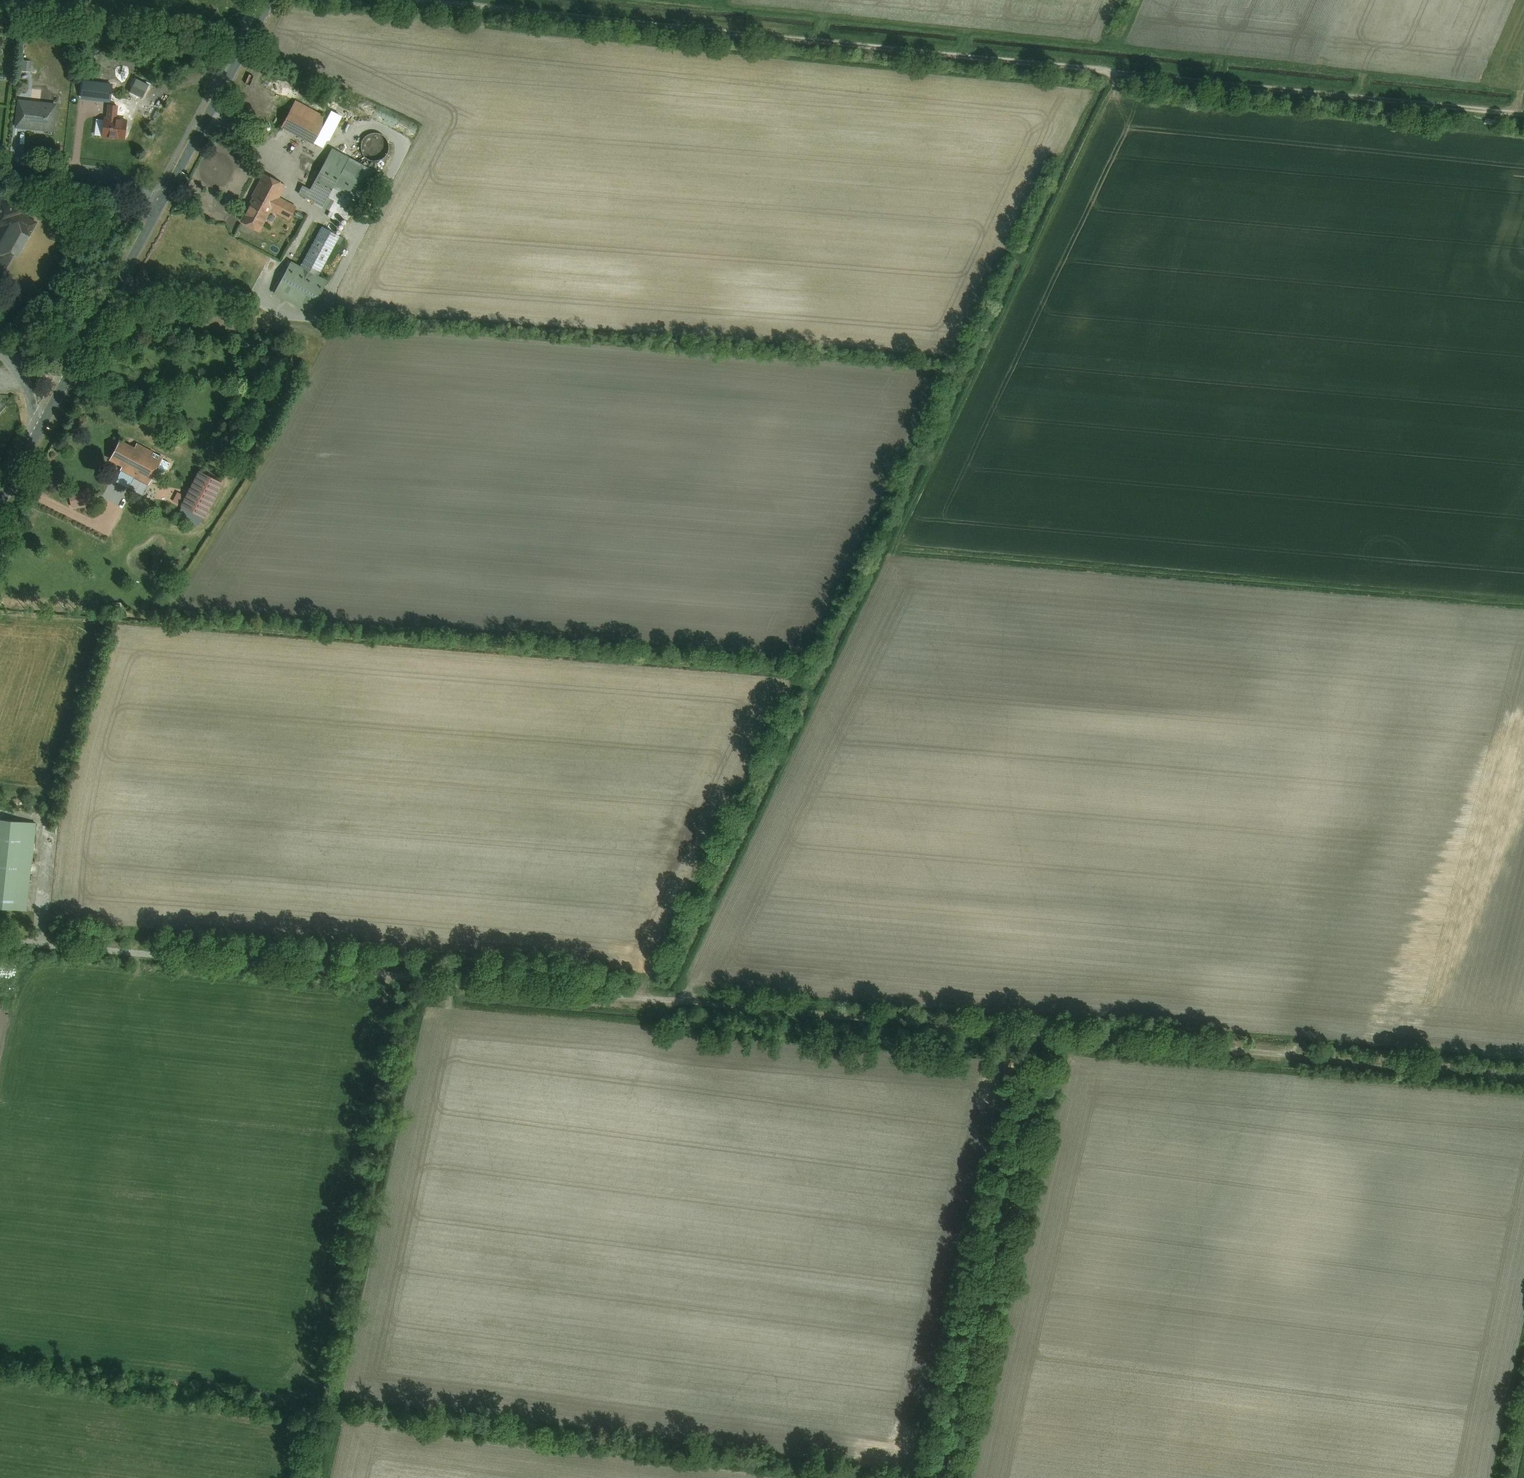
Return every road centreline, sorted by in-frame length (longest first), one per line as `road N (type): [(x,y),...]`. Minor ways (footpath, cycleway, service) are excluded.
road 1 (track): [(1523,114),(383,0)]
road 2 (track): [(1028,1035),(0,942)]
road 3 (track): [(1028,1035),(1042,1051),(949,1477)]
road 4 (tertiary): [(160,203),(274,0)]
road 5 (tertiary): [(63,377),(160,203)]
road 6 (unclassified): [(0,159),(99,169),(160,203)]

